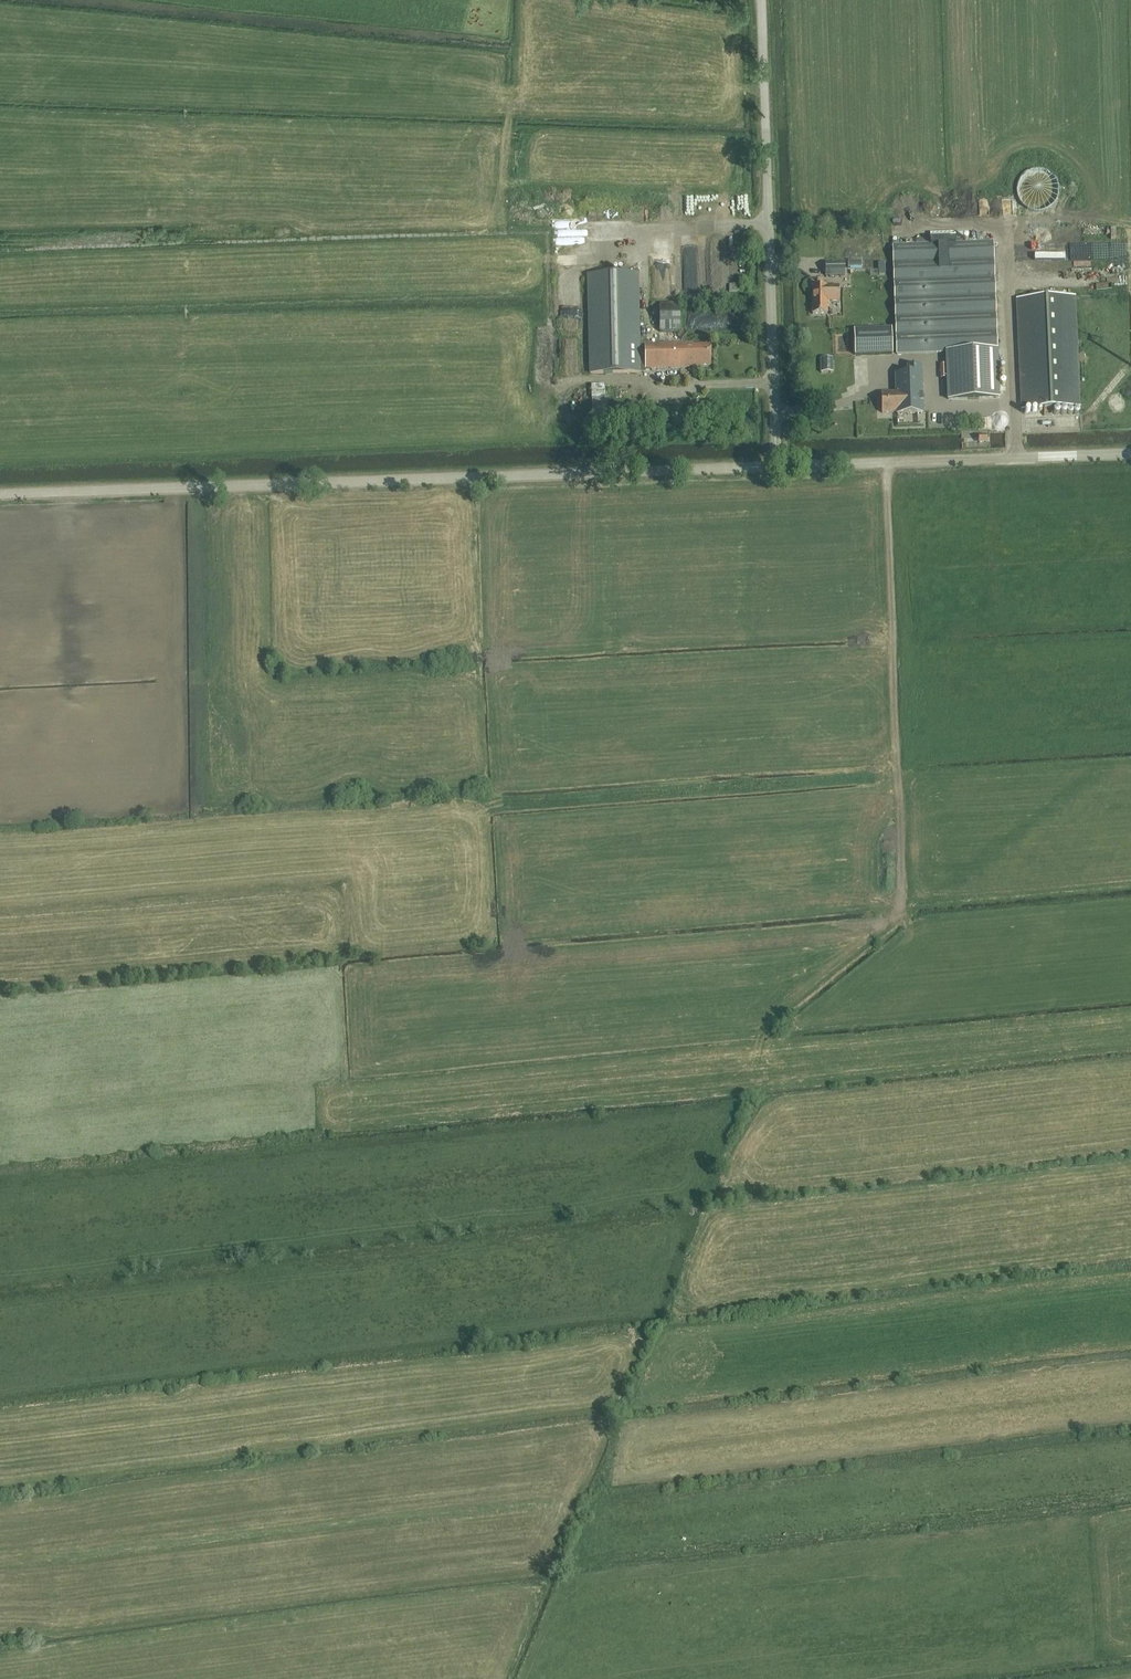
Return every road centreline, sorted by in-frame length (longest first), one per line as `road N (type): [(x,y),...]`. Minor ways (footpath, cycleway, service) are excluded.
road 1 (unclassified): [(0,493),(777,465)]
road 2 (unclassified): [(777,465),(762,0)]
road 3 (unclassified): [(777,465),(1130,451)]

